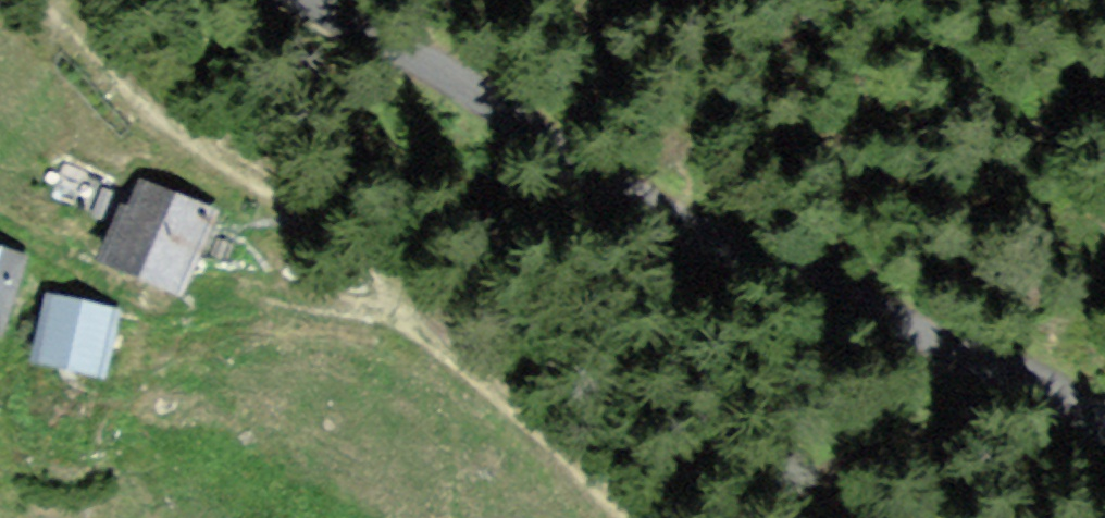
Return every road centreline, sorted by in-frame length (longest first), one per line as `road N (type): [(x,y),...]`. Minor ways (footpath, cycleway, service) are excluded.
road 1 (unclassified): [(1104,420),(1052,385),(736,246),(308,0)]
road 2 (track): [(99,0),(112,60),(426,317)]
road 3 (track): [(0,221),(172,315),(267,293),(426,317)]
road 4 (track): [(426,317),(474,366),(499,378),(637,517)]

